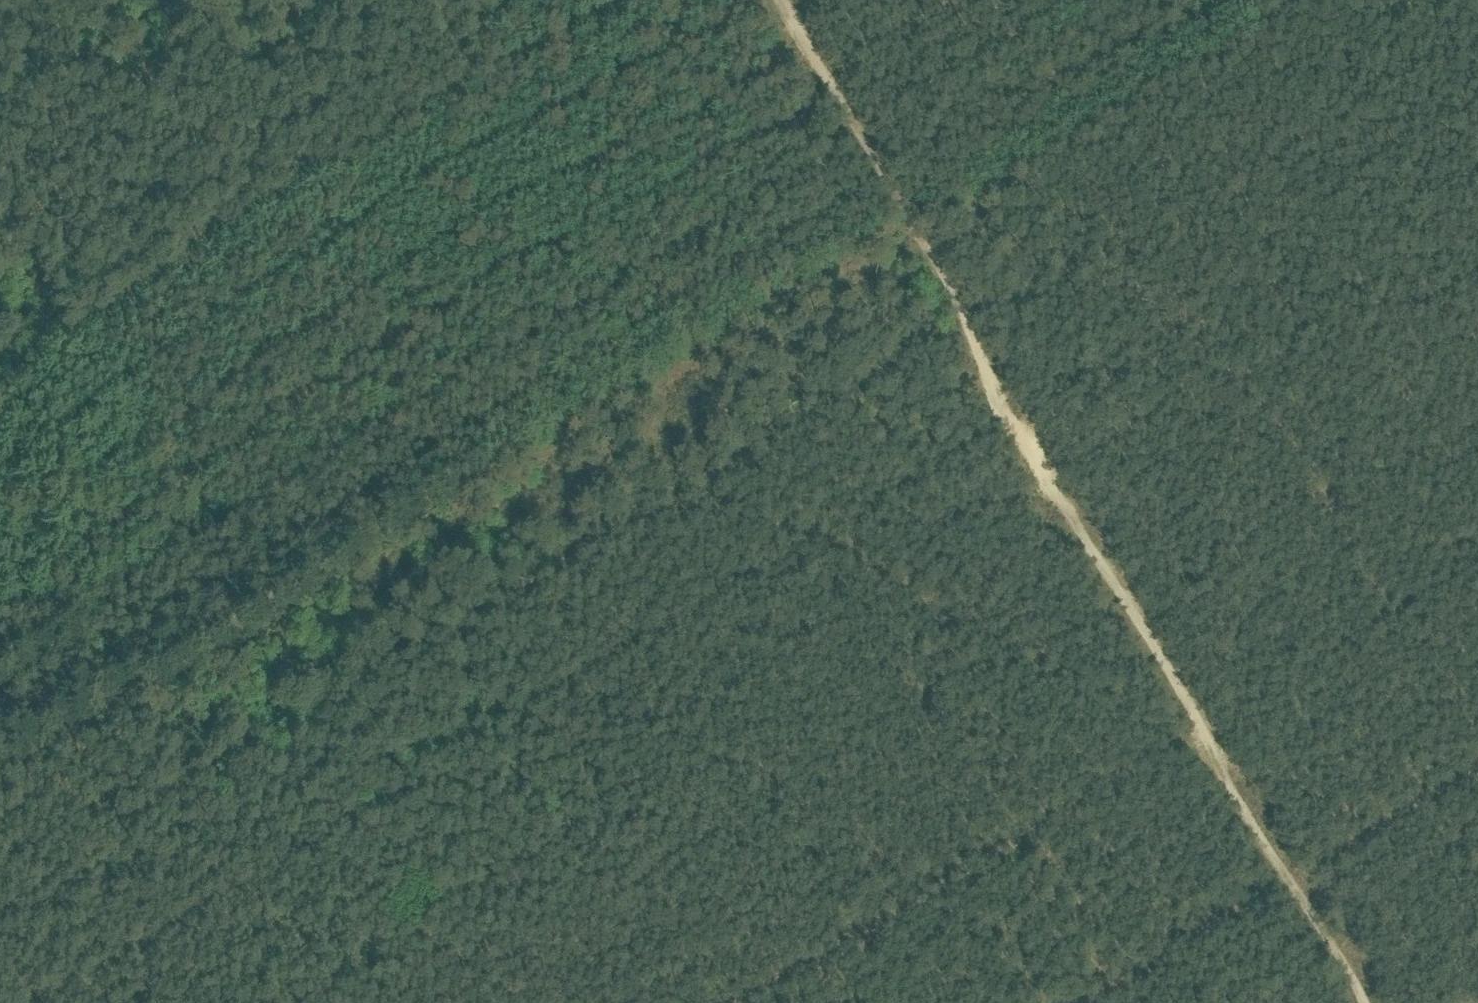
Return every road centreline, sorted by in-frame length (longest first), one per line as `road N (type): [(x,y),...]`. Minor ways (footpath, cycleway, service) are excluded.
road 1 (track): [(1366,1002),(995,395),(962,309),(781,0)]

